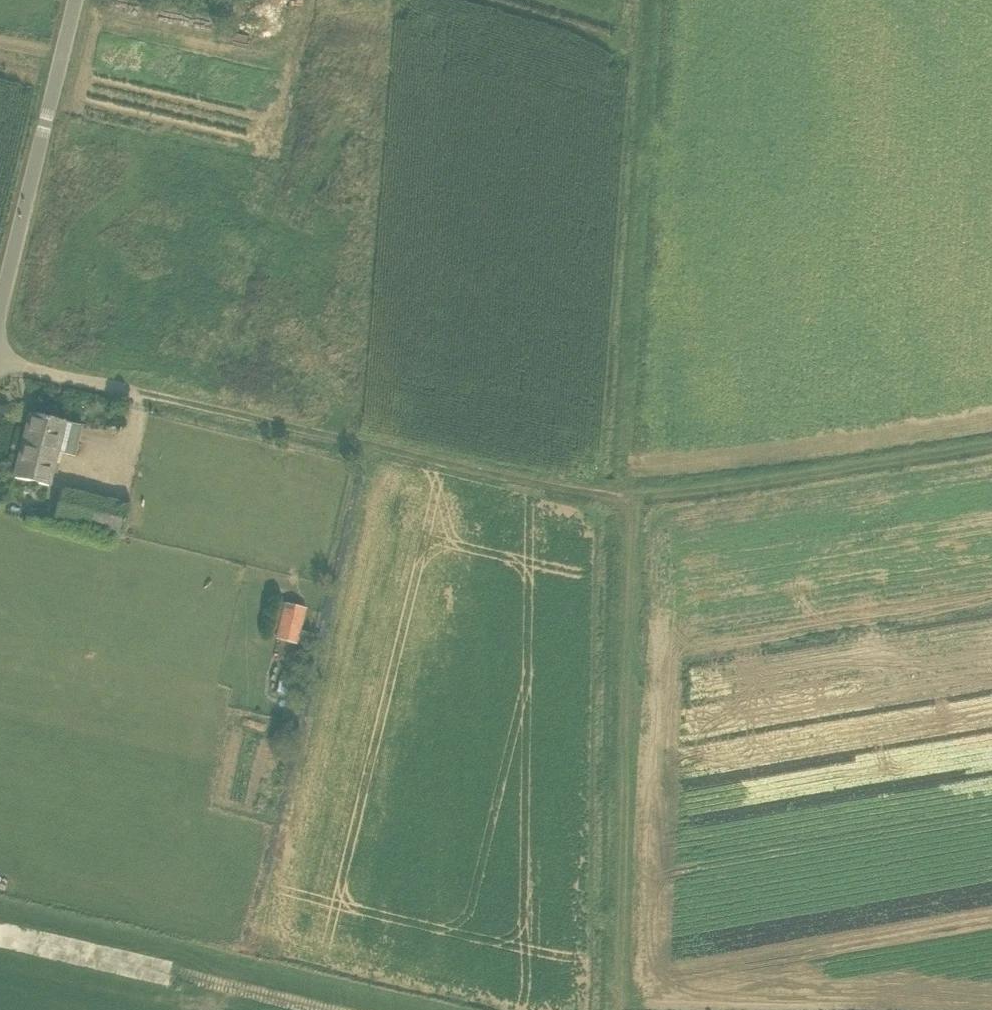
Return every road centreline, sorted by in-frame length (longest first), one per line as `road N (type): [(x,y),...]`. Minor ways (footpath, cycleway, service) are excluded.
road 1 (track): [(991,444),(628,497),(0,362)]
road 2 (track): [(628,497),(620,1009)]
road 3 (track): [(323,1009),(0,934)]
road 4 (unclassified): [(0,309),(76,0)]

